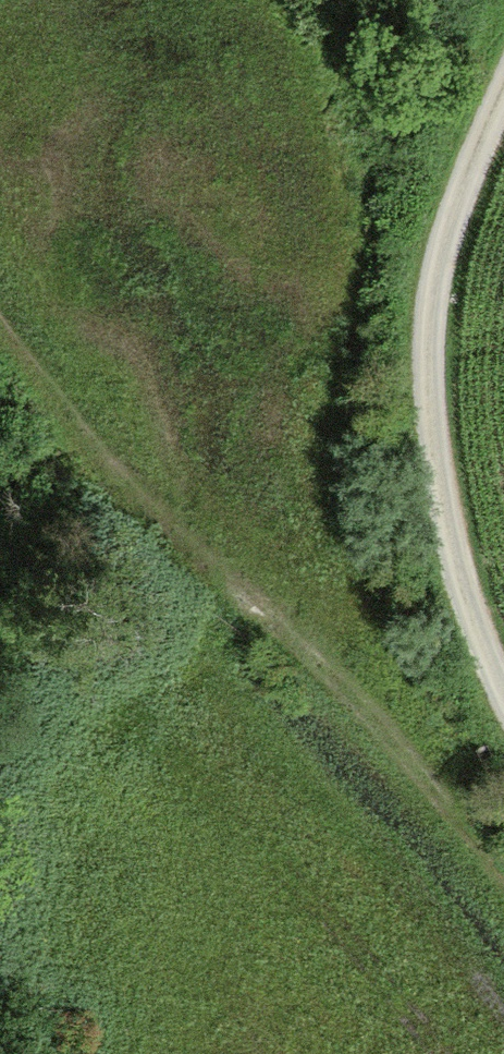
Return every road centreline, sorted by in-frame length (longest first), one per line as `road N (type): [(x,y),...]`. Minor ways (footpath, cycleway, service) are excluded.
road 1 (track): [(503,876),(55,418),(0,321)]
road 2 (track): [(503,710),(442,596),(416,381),(454,176),(503,64)]

